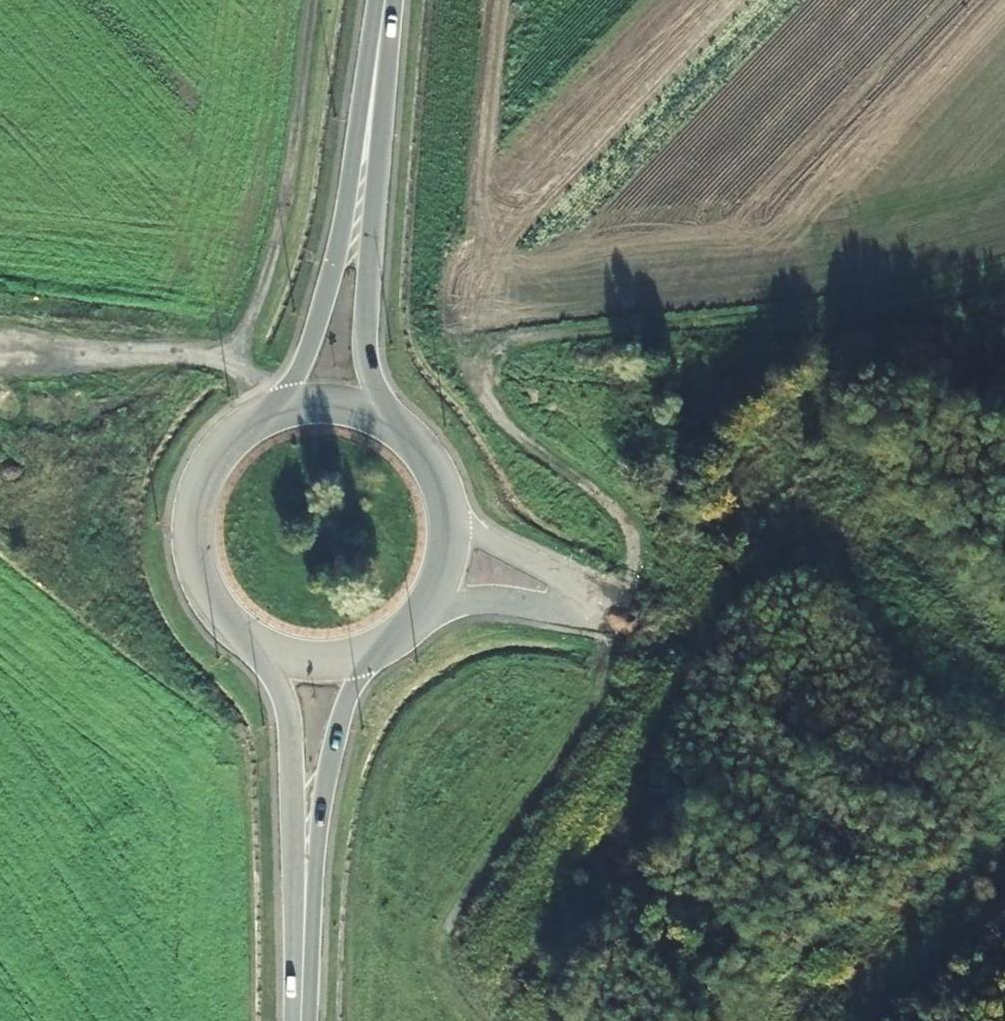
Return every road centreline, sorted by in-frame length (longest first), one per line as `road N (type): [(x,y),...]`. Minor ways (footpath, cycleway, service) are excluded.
road 1 (track): [(483,1020),(454,981),(449,927),(600,692),(632,538),(615,507),(497,414),(483,390),(488,353),(517,337),(856,303),(1004,265)]
road 2 (primary): [(382,13),(330,283),(303,360),(258,418)]
road 3 (primary): [(389,422),(365,351),(382,13)]
road 4 (track): [(231,364),(283,198),(311,0)]
road 5 (track): [(274,400),(238,367),(211,357),(0,355)]
road 6 (primary): [(252,643),(275,678),(288,718),(304,920)]
road 7 (primary): [(304,920),(333,750),(377,649)]
road 8 (primary): [(258,418),(205,471),(190,534),(207,596),(252,643)]
road 9 (residential): [(619,601),(490,541),(446,500)]
road 10 (residential): [(420,615),(495,601),(615,623)]
road 11 (primary): [(389,422),(319,402),(258,418)]
road 12 (primary): [(252,643),(309,662),(377,649)]
road 13 (primary): [(420,615),(448,555),(446,500)]

